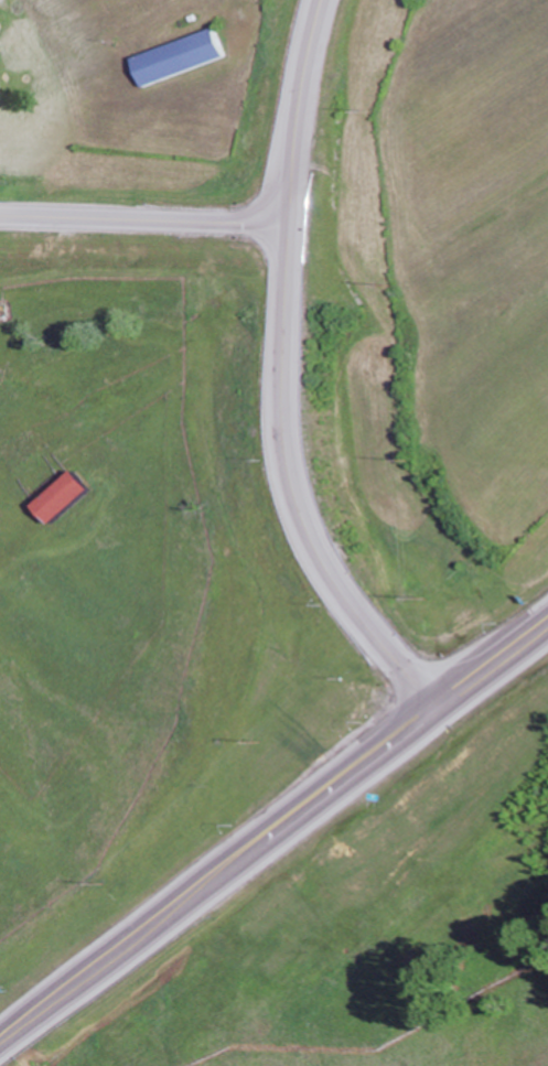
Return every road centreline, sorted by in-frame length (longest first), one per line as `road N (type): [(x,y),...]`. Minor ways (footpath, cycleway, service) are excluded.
road 1 (trunk): [(0,1040),(547,617)]
road 2 (primary): [(430,707),(335,577),(298,489),(286,402),(291,224)]
road 3 (secondary): [(0,215),(291,224)]
road 4 (secondary): [(291,224),(303,87),(323,0)]

